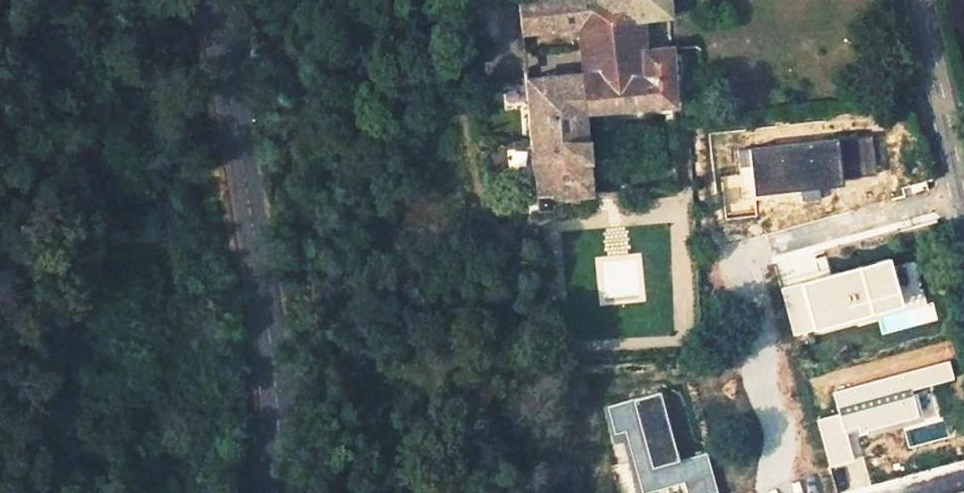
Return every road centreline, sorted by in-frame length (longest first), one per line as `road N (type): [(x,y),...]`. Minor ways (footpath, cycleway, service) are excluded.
road 1 (secondary): [(207,0),(265,371),(266,492)]
road 2 (residential): [(7,492),(24,458),(72,285),(0,22)]
road 3 (residential): [(963,137),(918,0)]

